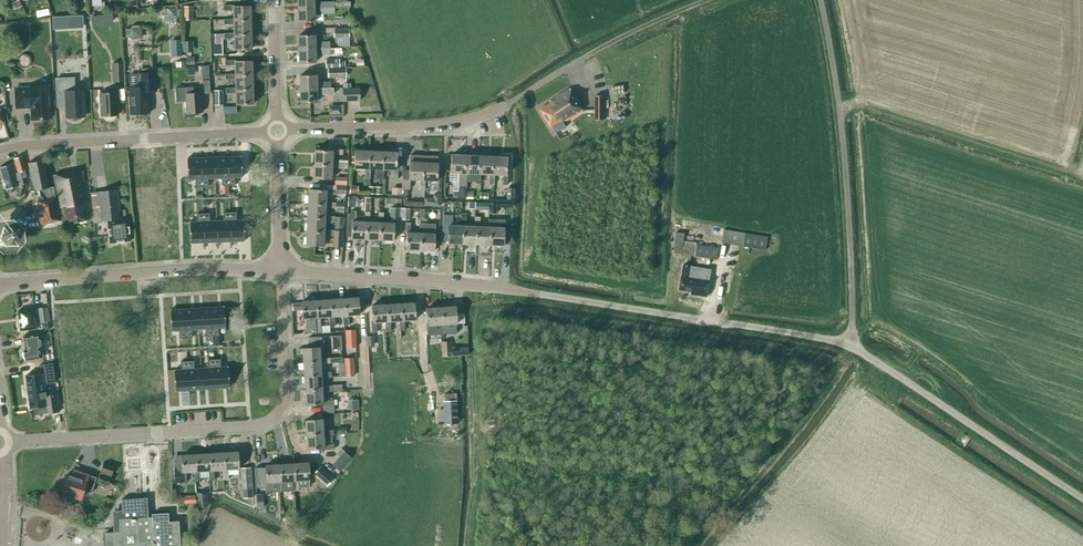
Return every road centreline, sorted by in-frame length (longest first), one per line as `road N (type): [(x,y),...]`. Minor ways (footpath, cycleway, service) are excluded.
road 1 (unclassified): [(1082,498),(849,346),(553,295)]
road 2 (residential): [(0,442),(270,419),(285,392),(281,271)]
road 3 (track): [(821,0),(845,164),(849,346)]
road 4 (residential): [(0,287),(183,269),(281,271)]
road 5 (residential): [(0,152),(277,130)]
road 6 (residential): [(553,295),(281,271)]
road 7 (track): [(500,108),(610,43),(706,0)]
road 8 (residential): [(277,130),(422,127),(500,108)]
road 9 (residential): [(281,271),(277,130)]
road 10 (residential): [(277,130),(274,0)]

